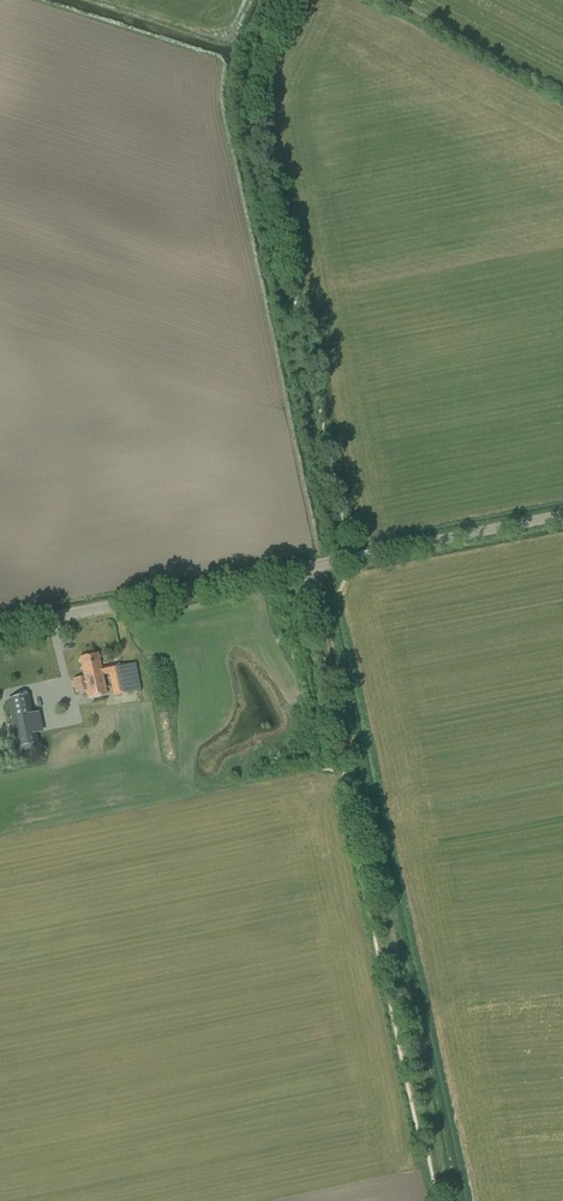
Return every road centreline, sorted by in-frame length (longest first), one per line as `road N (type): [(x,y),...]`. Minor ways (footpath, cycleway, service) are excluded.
road 1 (track): [(340,560),(244,112),(245,71),(278,0)]
road 2 (unclassified): [(0,628),(562,515)]

